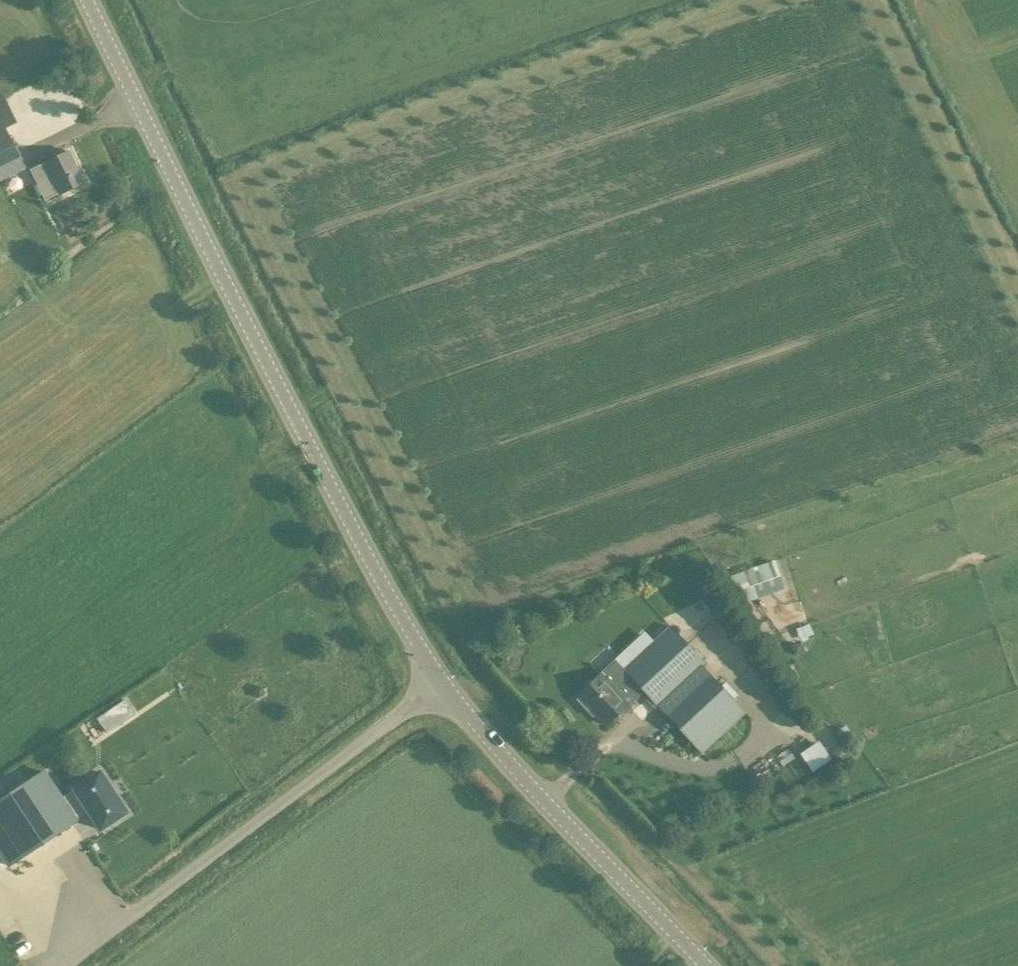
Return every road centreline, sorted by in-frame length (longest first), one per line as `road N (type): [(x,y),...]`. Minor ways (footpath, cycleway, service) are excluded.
road 1 (tertiary): [(443,681),(386,592),(87,0)]
road 2 (unclassified): [(65,965),(443,681)]
road 3 (tertiary): [(705,965),(443,681)]

